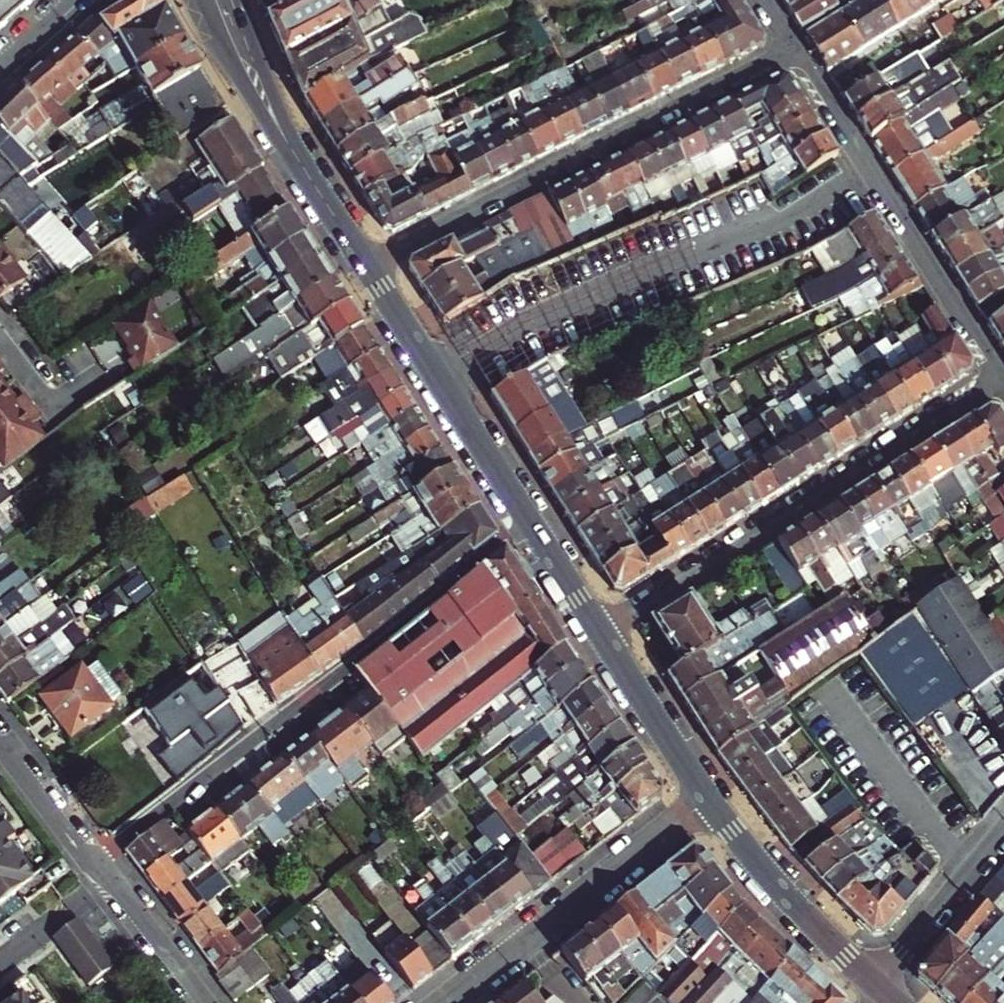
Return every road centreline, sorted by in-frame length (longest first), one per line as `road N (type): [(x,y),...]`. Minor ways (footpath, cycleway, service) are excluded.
road 1 (residential): [(362,260),(791,45)]
road 2 (residential): [(999,374),(597,636)]
road 3 (secondary): [(362,260),(597,636)]
road 4 (residential): [(999,374),(813,85)]
road 5 (residential): [(709,800),(448,1002)]
road 6 (residential): [(351,659),(92,854)]
road 7 (secondary): [(214,0),(259,95),(362,260)]
road 8 (secondary): [(709,800),(782,894),(873,981)]
road 9 (secondary): [(597,636),(709,800)]
road 10 (residential): [(873,981),(1003,831)]
road 11 (residential): [(92,854),(204,1002)]
road 12 (residential): [(813,85),(953,0)]
road 13 (residential): [(0,734),(92,854)]
road 14 (residential): [(0,332),(53,395),(66,401),(104,379)]

